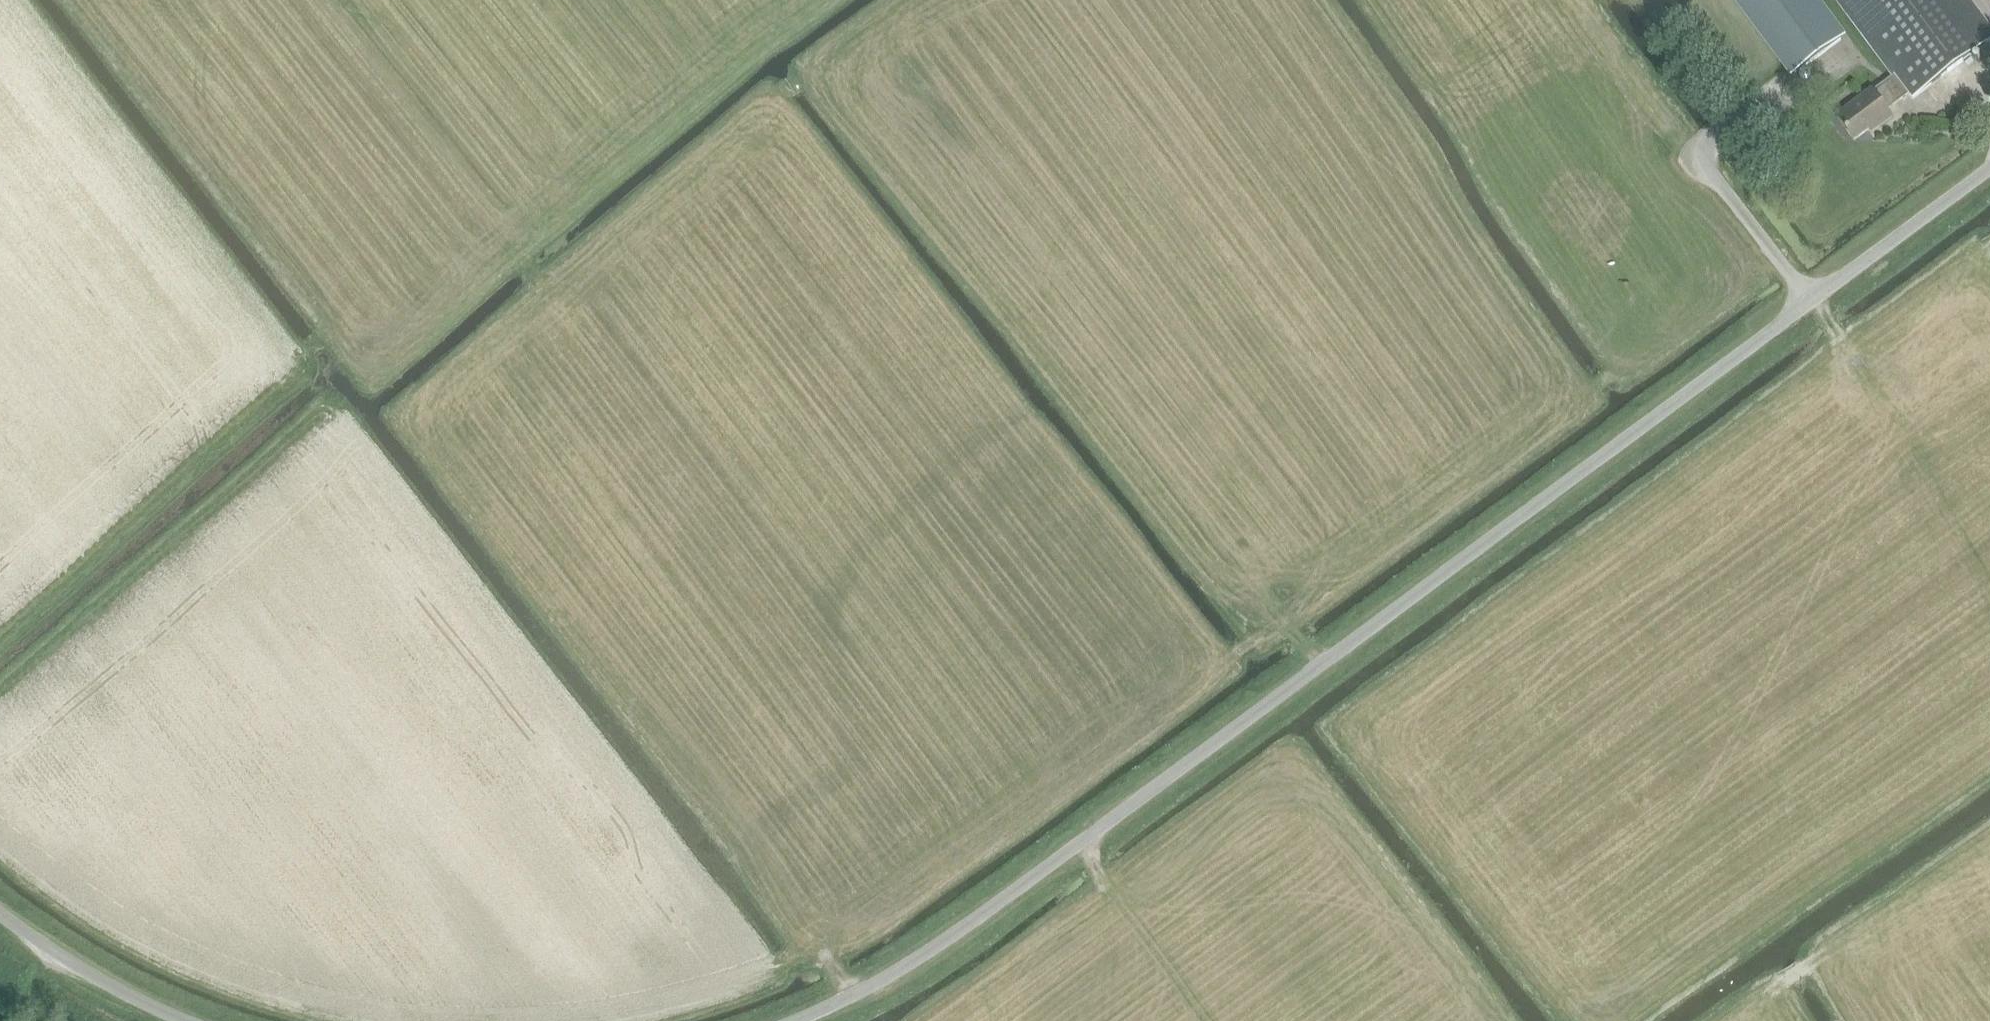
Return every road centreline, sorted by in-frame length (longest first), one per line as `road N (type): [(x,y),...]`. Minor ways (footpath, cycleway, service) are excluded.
road 1 (unclassified): [(1989,174),(977,924),(870,993),(809,1020)]
road 2 (unclassified): [(172,1020),(115,995),(0,918)]

